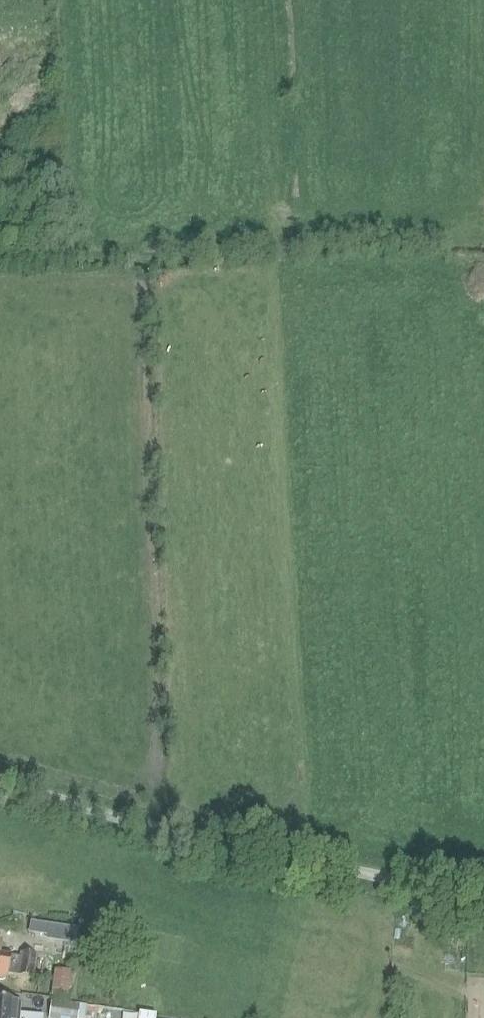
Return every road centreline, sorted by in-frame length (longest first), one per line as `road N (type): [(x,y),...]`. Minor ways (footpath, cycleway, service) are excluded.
road 1 (unclassified): [(0,781),(159,829),(483,901)]

